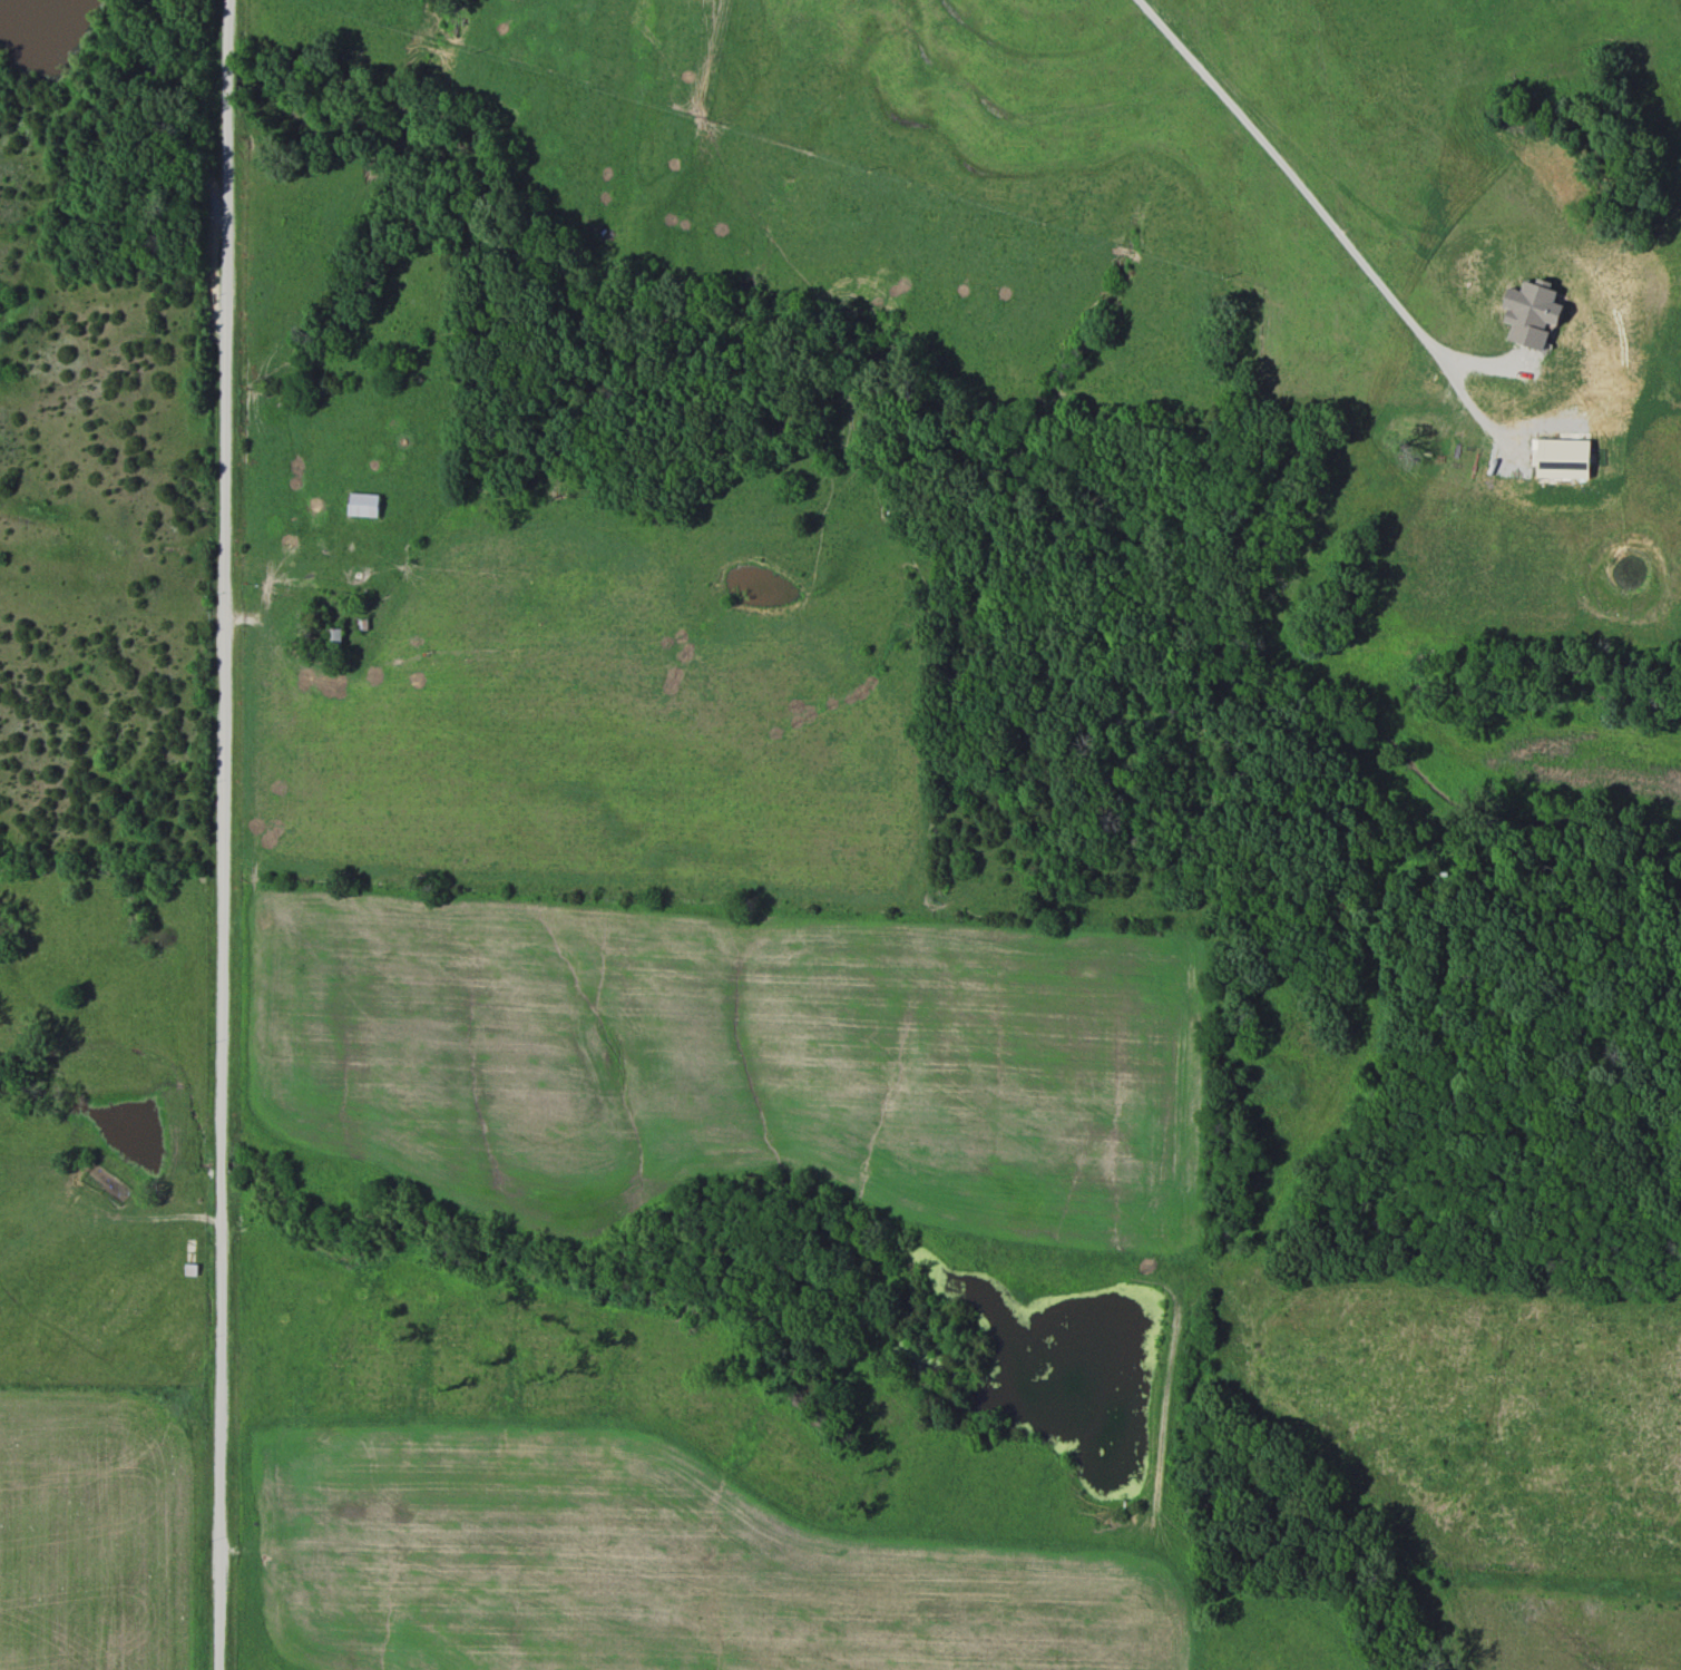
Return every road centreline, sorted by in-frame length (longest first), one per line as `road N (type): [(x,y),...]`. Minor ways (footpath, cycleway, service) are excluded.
road 1 (residential): [(223,1669),(232,0)]

